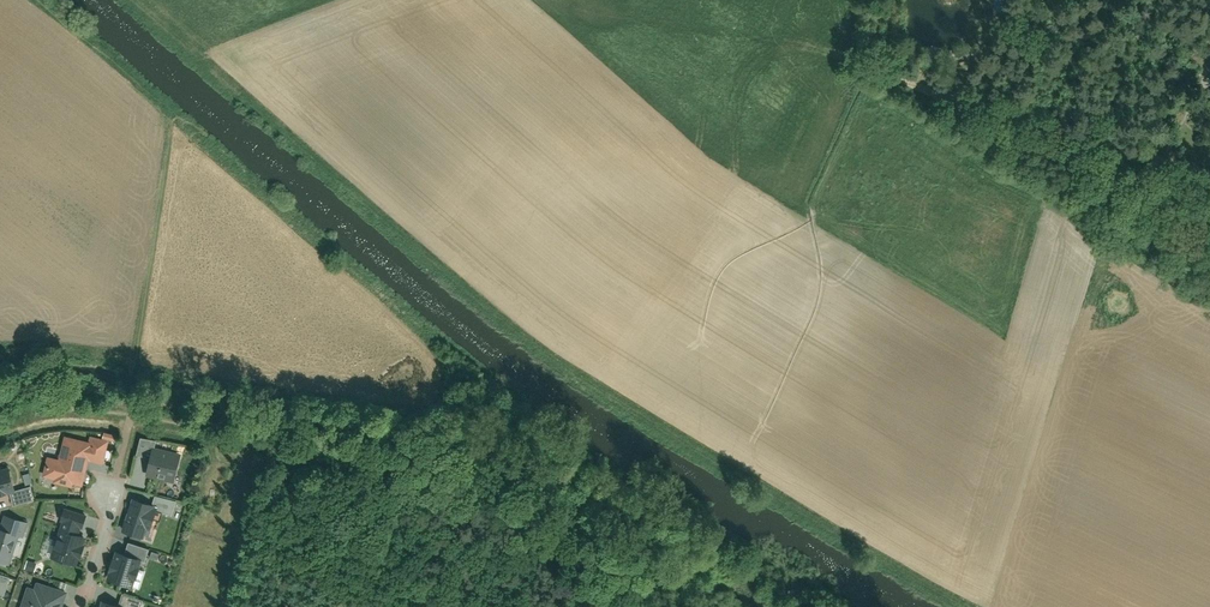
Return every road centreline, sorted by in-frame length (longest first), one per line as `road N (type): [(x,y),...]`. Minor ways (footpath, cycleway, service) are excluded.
road 1 (track): [(1209,168),(923,82)]
road 2 (track): [(0,429),(74,419),(218,440)]

